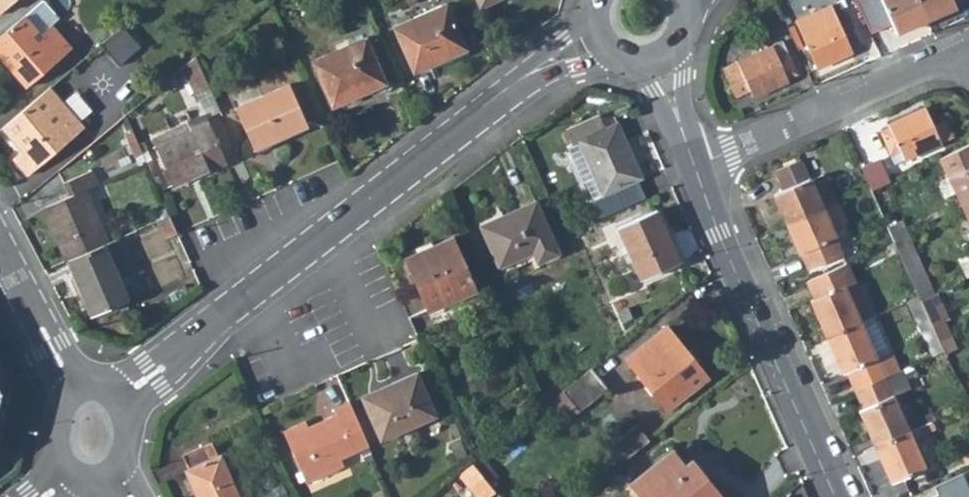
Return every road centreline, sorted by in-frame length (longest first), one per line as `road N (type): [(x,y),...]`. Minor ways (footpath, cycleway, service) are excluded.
road 1 (residential): [(118,398),(490,102),(603,38)]
road 2 (residential): [(694,165),(835,496)]
road 3 (residential): [(694,165),(968,46)]
road 4 (residential): [(0,235),(77,391)]

